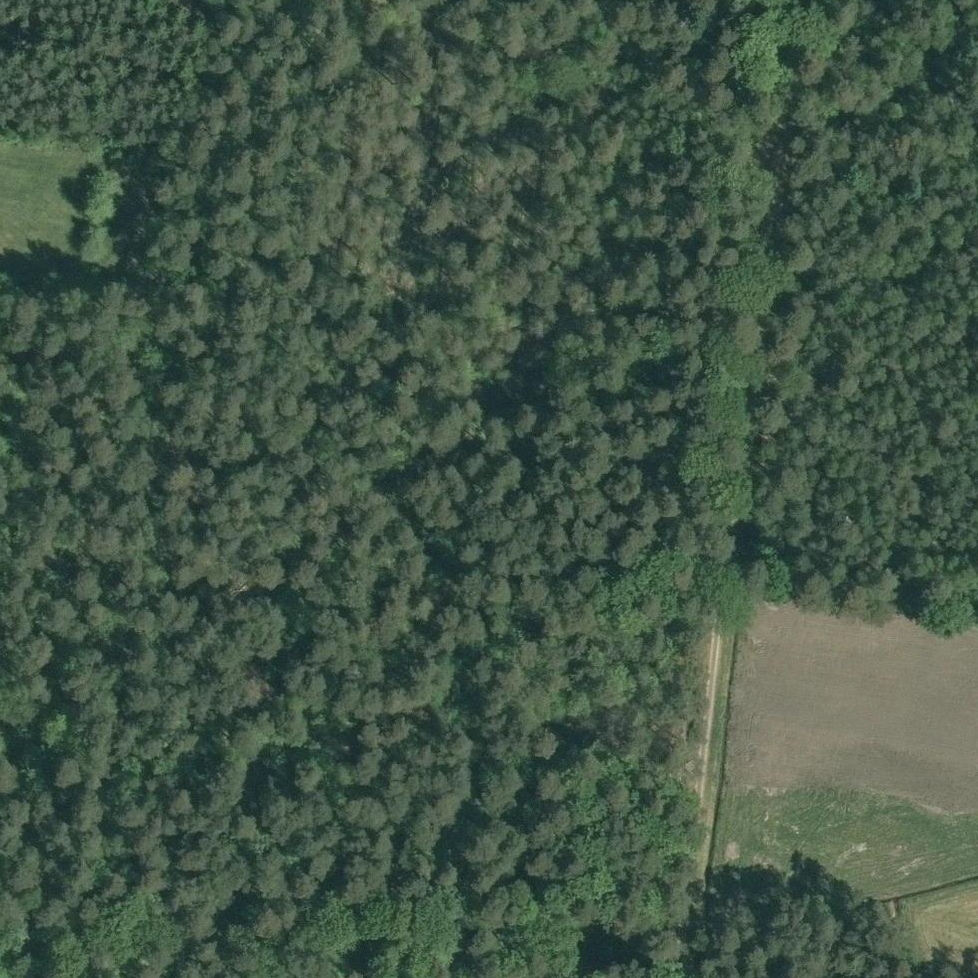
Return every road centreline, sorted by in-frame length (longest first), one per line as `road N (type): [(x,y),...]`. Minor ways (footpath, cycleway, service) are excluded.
road 1 (track): [(677,977),(788,0)]

